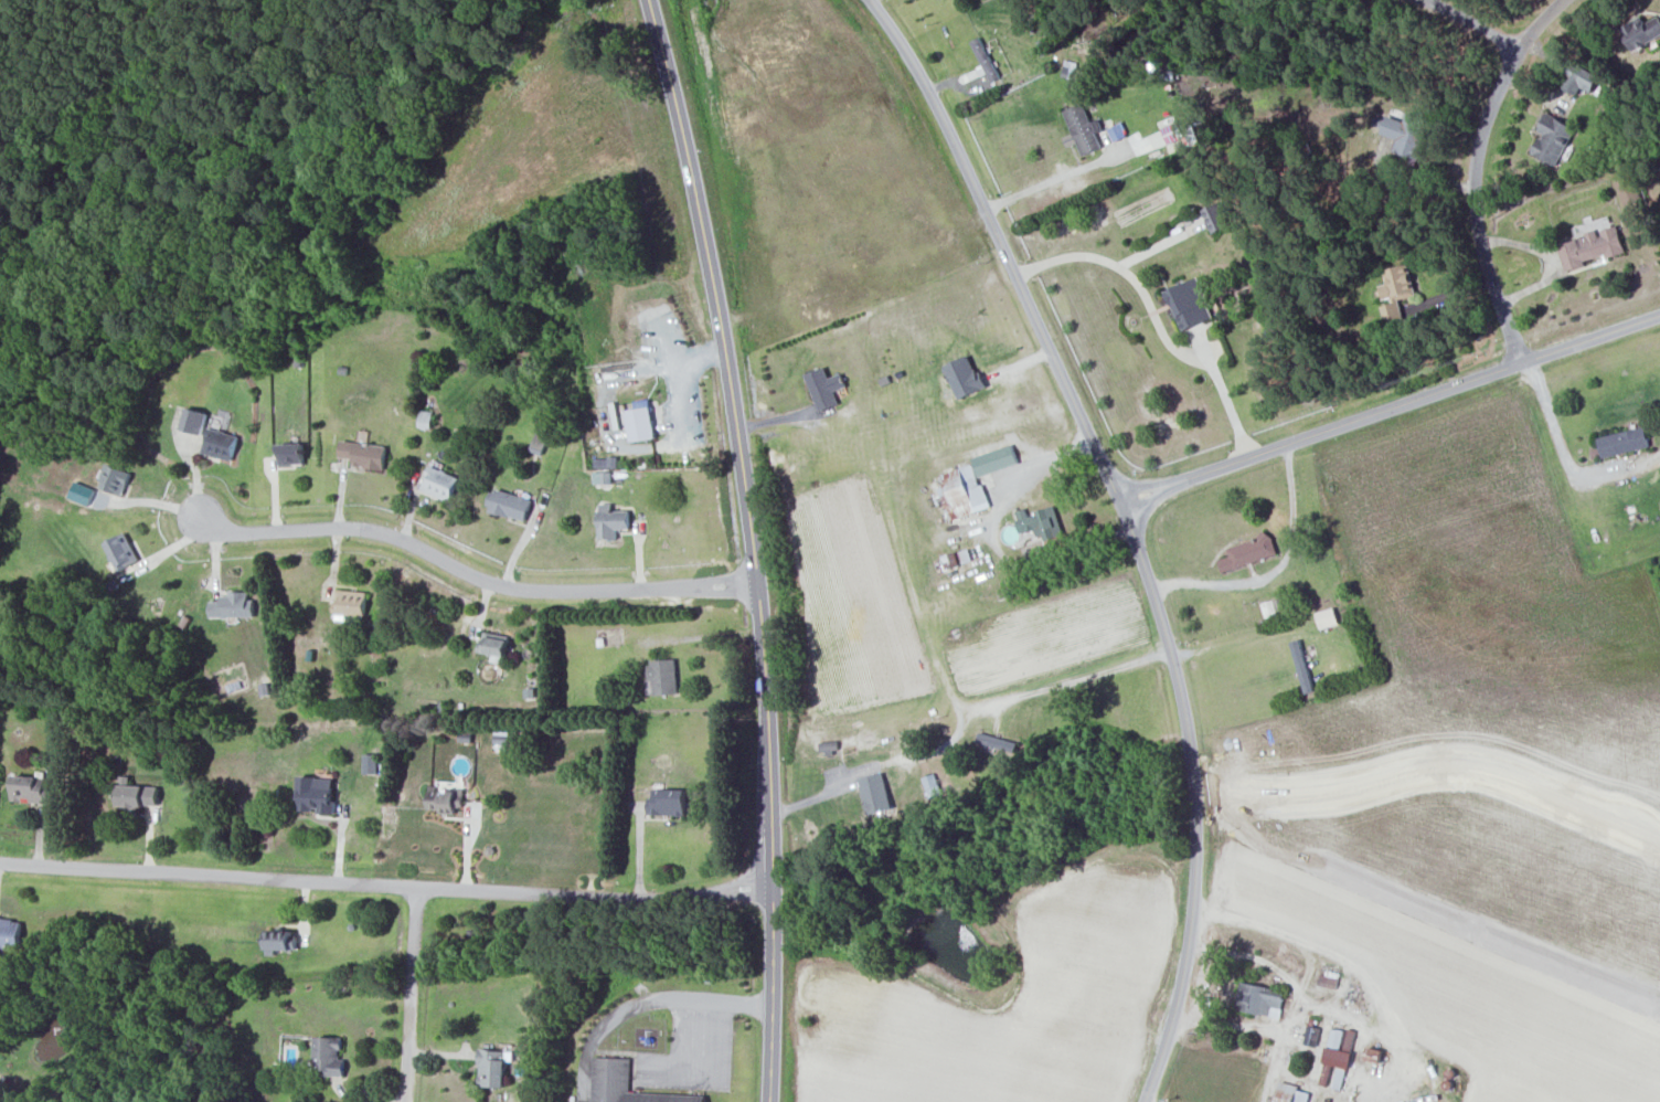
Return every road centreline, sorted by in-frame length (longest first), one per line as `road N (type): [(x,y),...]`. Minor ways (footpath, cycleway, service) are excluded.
road 1 (residential): [(1143,1101),(1177,1002),(1195,867),(1188,729),(1170,656),(1122,504),(919,75),(869,0)]
road 2 (secondary): [(769,1101),(769,799),(755,585),(726,363),(650,0)]
road 3 (residential): [(772,892),(593,898),(0,862)]
road 4 (residential): [(1122,504),(1659,316)]
road 5 (residential): [(755,585),(519,589),(366,529),(234,526),(206,513)]
road 6 (residential): [(1522,363),(1475,211),(1473,170),(1517,44),(1562,0)]
road 7 (residential): [(416,886),(402,1101)]

